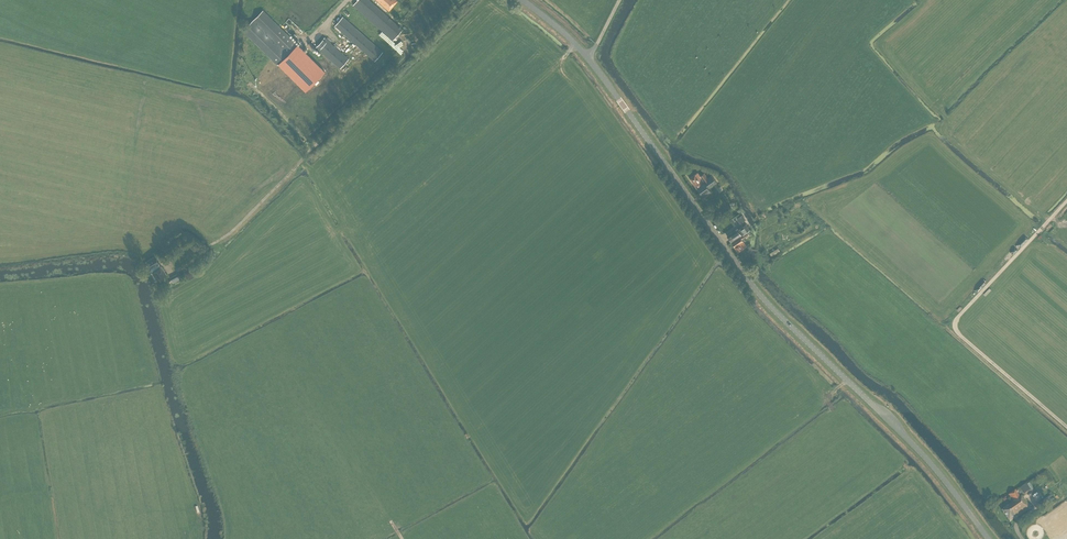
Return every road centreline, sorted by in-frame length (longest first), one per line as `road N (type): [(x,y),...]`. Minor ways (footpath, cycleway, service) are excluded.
road 1 (tertiary): [(989,538),(929,459),(764,300),(588,59),(522,0)]

